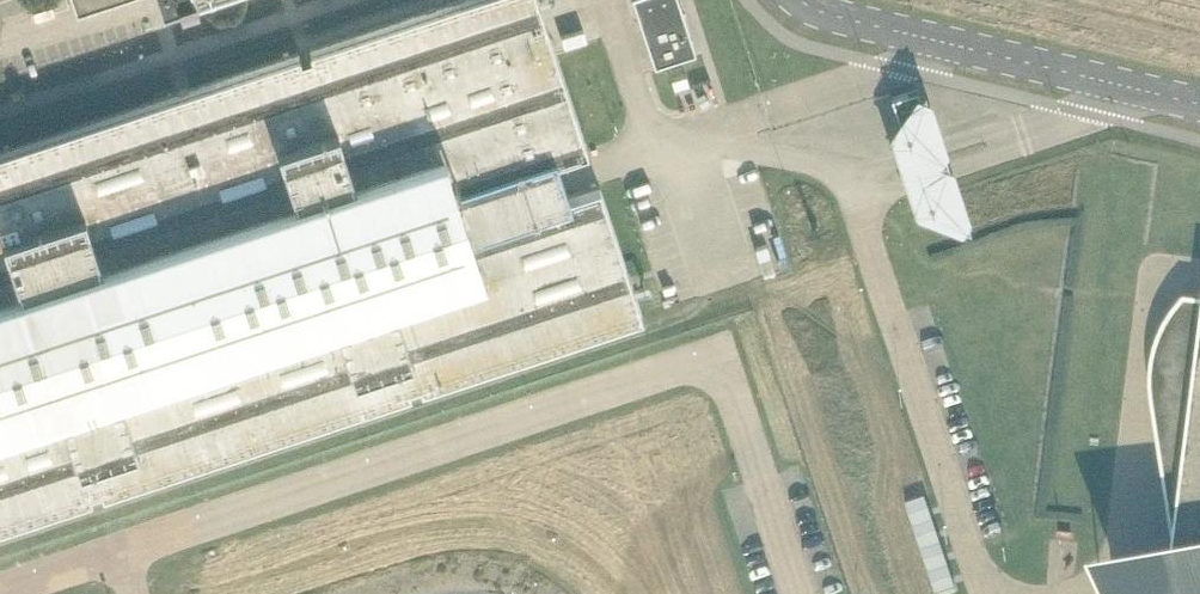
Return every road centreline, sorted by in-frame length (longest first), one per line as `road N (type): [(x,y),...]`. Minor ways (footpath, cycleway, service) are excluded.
road 1 (unclassified): [(798,593),(717,360),(3,593)]
road 2 (unclassified): [(1199,101),(805,0)]

